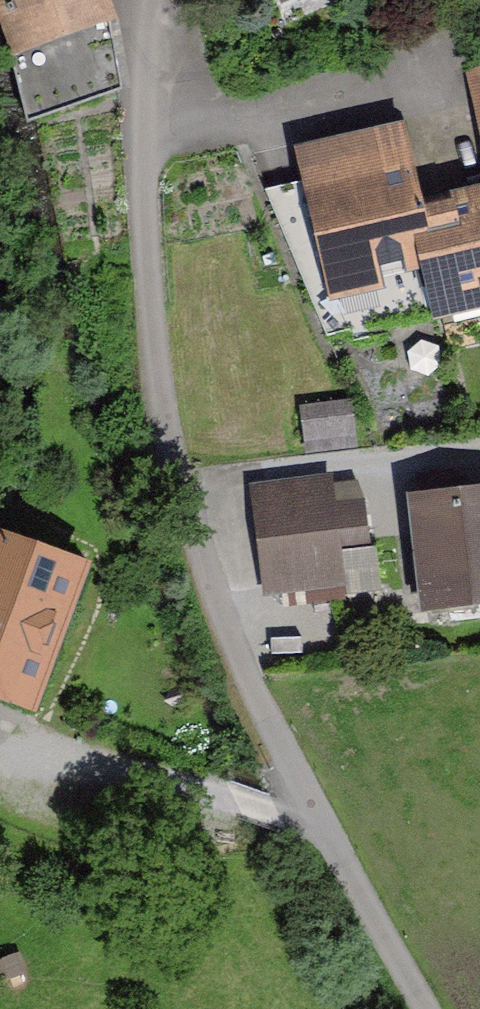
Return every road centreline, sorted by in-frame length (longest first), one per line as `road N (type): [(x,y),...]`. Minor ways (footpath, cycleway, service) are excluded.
road 1 (residential): [(146,1),(145,266),(183,489),(300,751),(446,1008)]
road 2 (residential): [(0,730),(212,789)]

